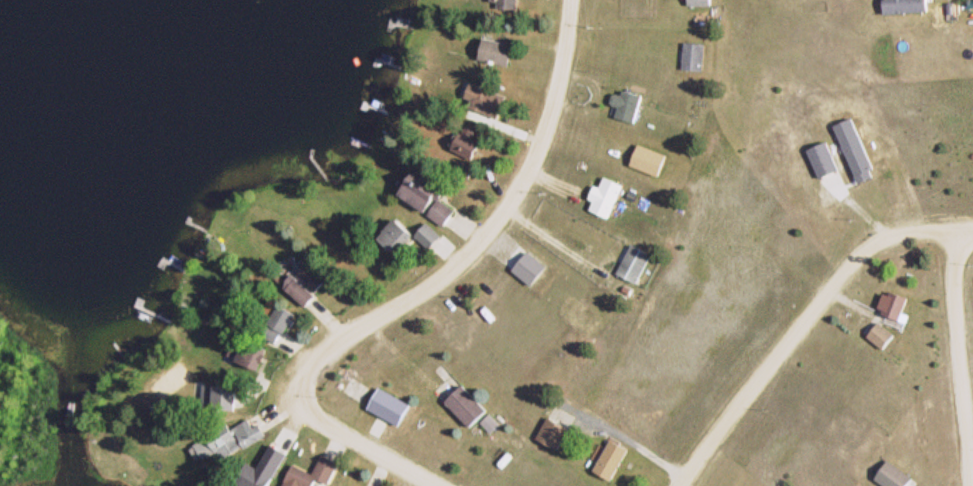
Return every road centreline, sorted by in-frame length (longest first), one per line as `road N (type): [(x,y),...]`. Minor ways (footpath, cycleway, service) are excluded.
road 1 (residential): [(440,485),(342,430),(315,411),(304,391),(315,366),(342,340),(457,265),(490,231),(553,111),(571,0)]
road 2 (residential): [(970,234),(921,229),(870,246),(681,485)]
road 3 (residential): [(972,233),(958,264),(972,485)]

